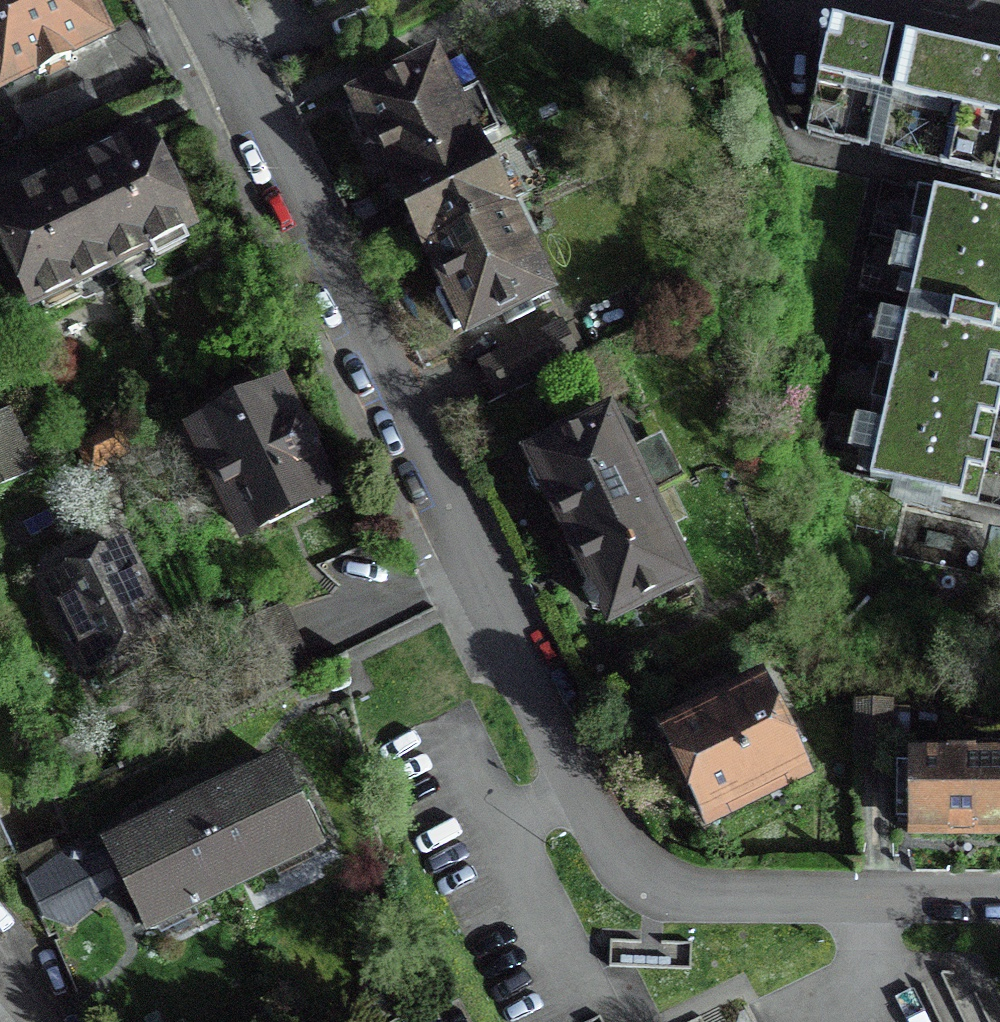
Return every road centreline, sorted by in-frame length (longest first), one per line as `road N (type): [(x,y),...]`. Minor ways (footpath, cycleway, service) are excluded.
road 1 (residential): [(999,903),(703,901),(637,883),(200,0)]

